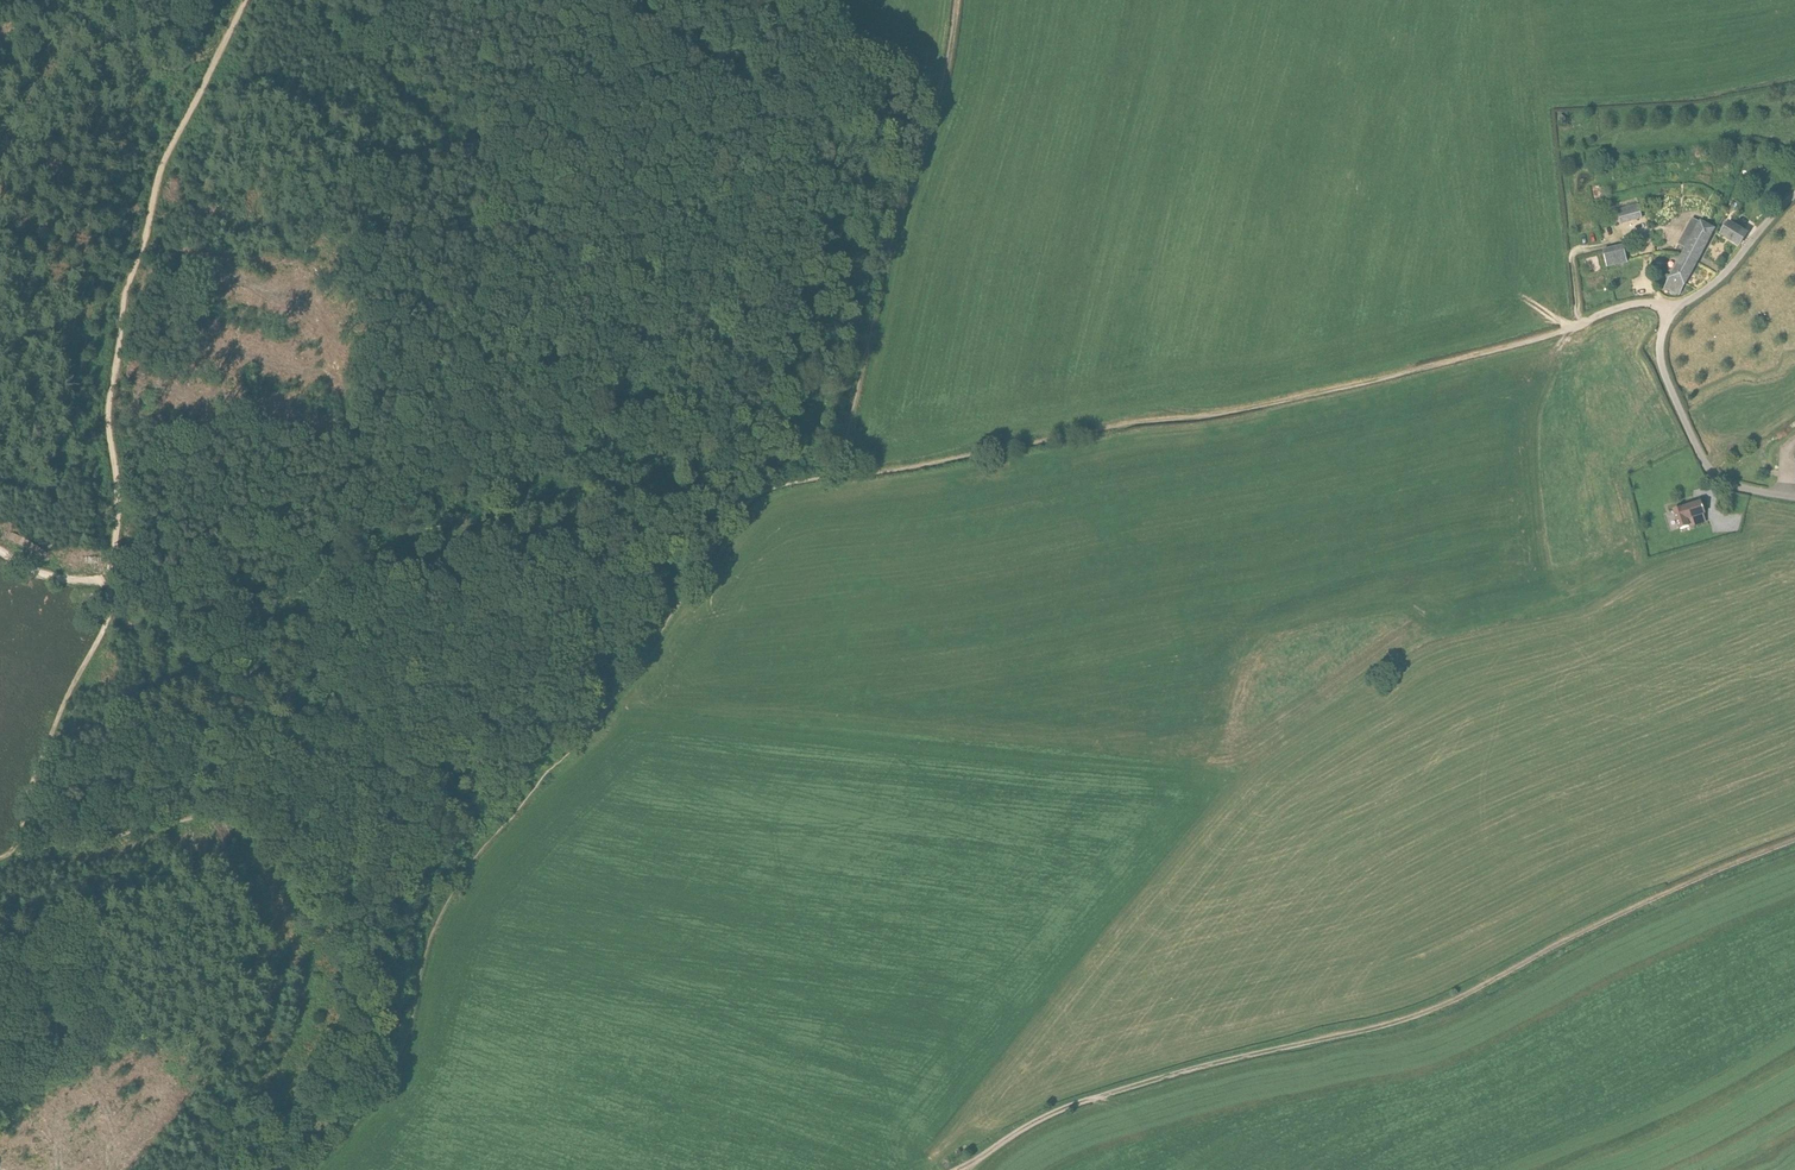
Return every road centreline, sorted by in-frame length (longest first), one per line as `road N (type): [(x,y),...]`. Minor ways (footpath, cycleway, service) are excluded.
road 1 (track): [(247,0),(163,164),(127,288),(108,405),(118,511),(109,613),(33,780),(20,855)]
road 2 (track): [(969,1169),(1024,1128),(1080,1102),(1437,1008),(1705,874),(1794,838)]
road 3 (track): [(1679,307),(1621,306),(1540,338),(1223,413),(842,473)]
road 4 (track): [(717,543),(572,599),(401,713),(263,740),(240,790),(217,808),(0,859)]
road 5 (track): [(304,1169),(351,1126),(393,1069),(434,924),(469,864),(595,723),(717,543)]
road 6 (track): [(956,0),(942,83),(893,222),(842,473)]
road 7 (unclassified): [(1794,496),(1742,488),(1709,468),(1660,348),(1679,307),(1727,271),(1794,194)]
road 8 (track): [(717,543),(766,490),(842,473)]

